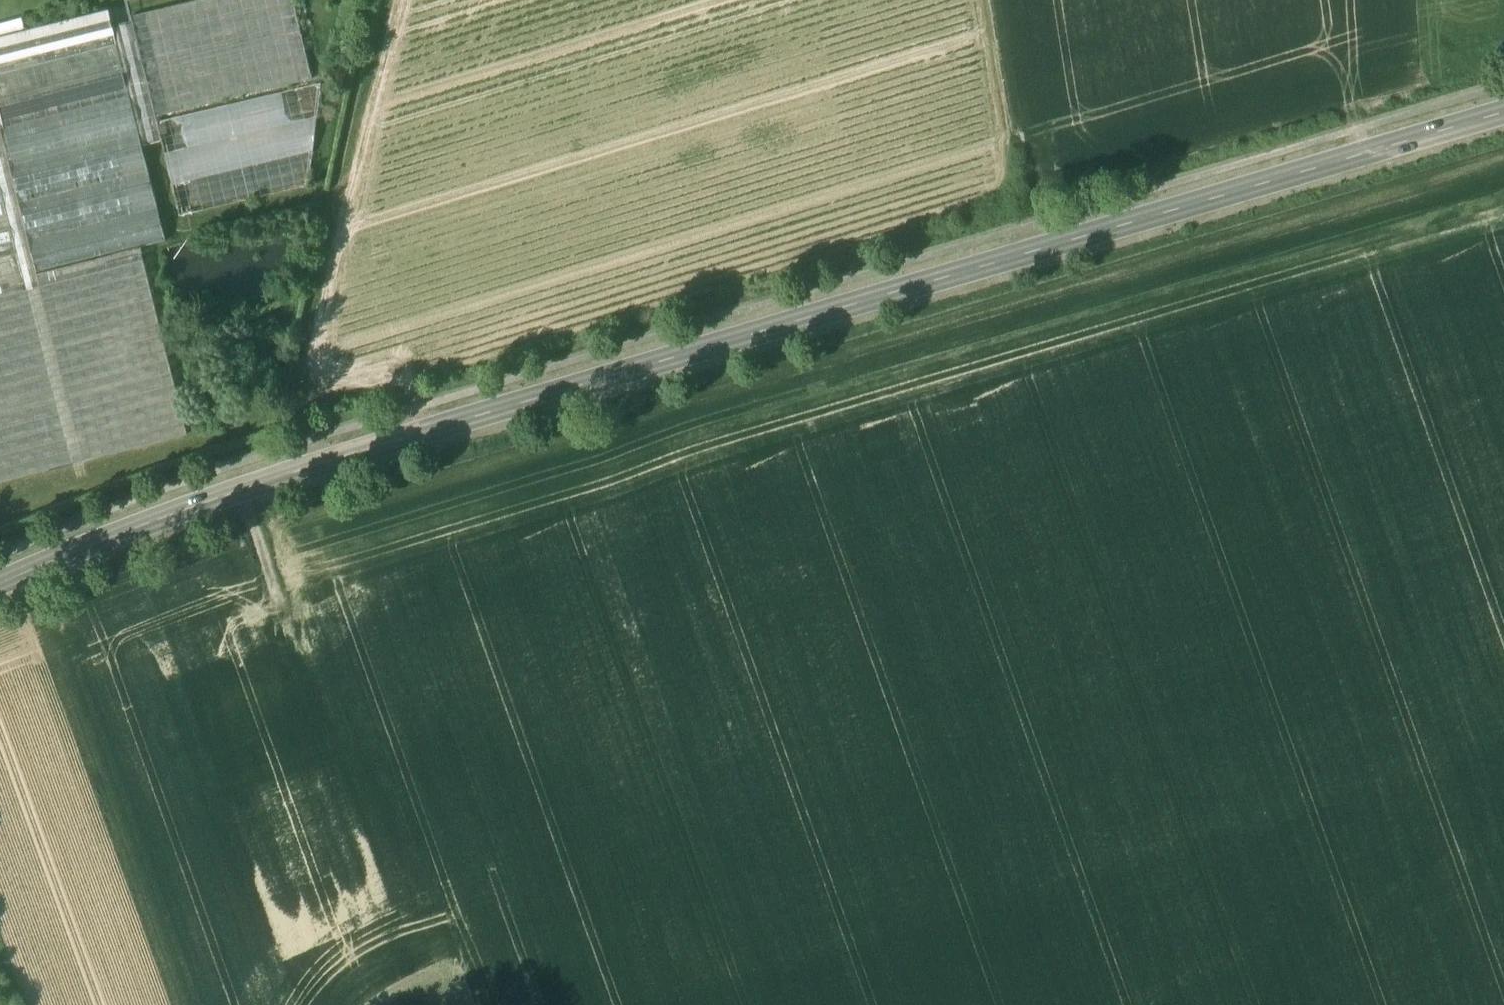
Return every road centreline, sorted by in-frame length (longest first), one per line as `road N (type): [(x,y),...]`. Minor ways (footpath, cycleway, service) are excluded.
road 1 (secondary): [(1503,114),(209,500),(0,584)]

